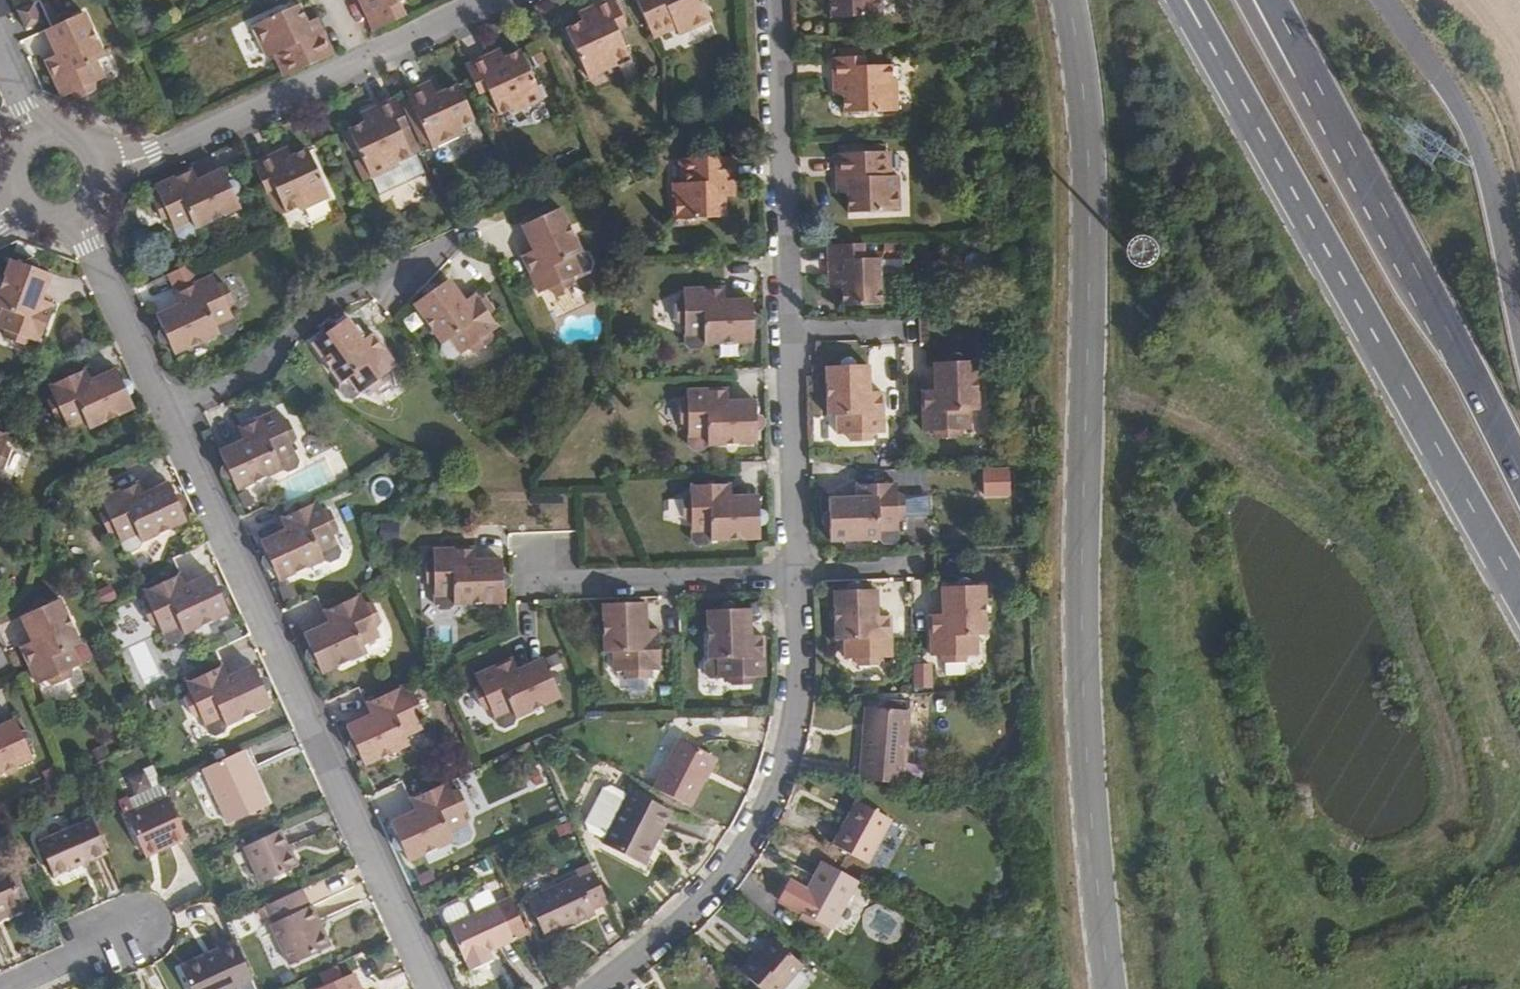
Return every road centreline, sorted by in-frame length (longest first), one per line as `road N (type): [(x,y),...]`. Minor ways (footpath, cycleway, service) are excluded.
road 1 (primary): [(1068,0),(1088,160),(1083,691),(1110,988)]
road 2 (primary): [(1202,30),(1519,594)]
road 3 (residential): [(180,418),(434,988)]
road 4 (residential): [(779,0),(797,577)]
road 5 (residential): [(797,577),(799,686),(767,808),(690,912),(599,988)]
road 6 (residential): [(497,0),(112,182)]
road 7 (primary): [(1519,345),(1478,140),(1385,0)]
road 8 (residential): [(180,418),(278,367),(322,314),(459,253)]
road 9 (primary): [(1410,258),(1251,0)]
road 10 (primary): [(1410,258),(1272,0)]
road 11 (residential): [(797,577),(544,584)]
road 12 (primary): [(1519,473),(1410,258)]
road 13 (residential): [(84,208),(180,418)]
road 14 (residential): [(5,988),(137,931)]
road 15 (residential): [(0,23),(54,140)]

